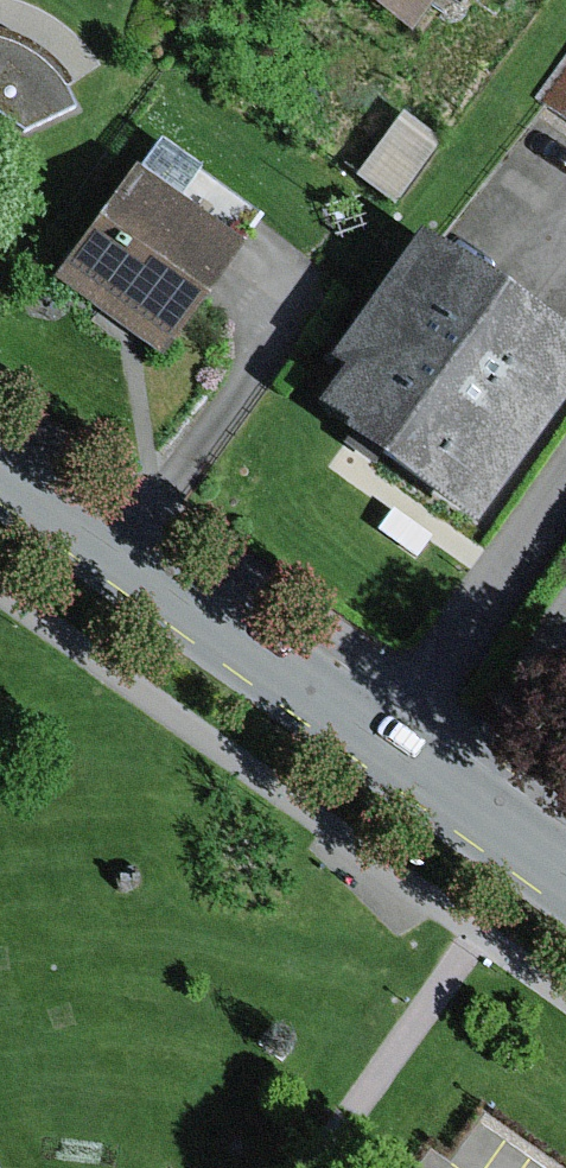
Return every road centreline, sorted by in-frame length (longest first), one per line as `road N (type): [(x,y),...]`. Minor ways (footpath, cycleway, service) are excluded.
road 1 (primary): [(392,744),(0,465)]
road 2 (residential): [(392,744),(565,466)]
road 3 (primary): [(565,870),(392,744)]

